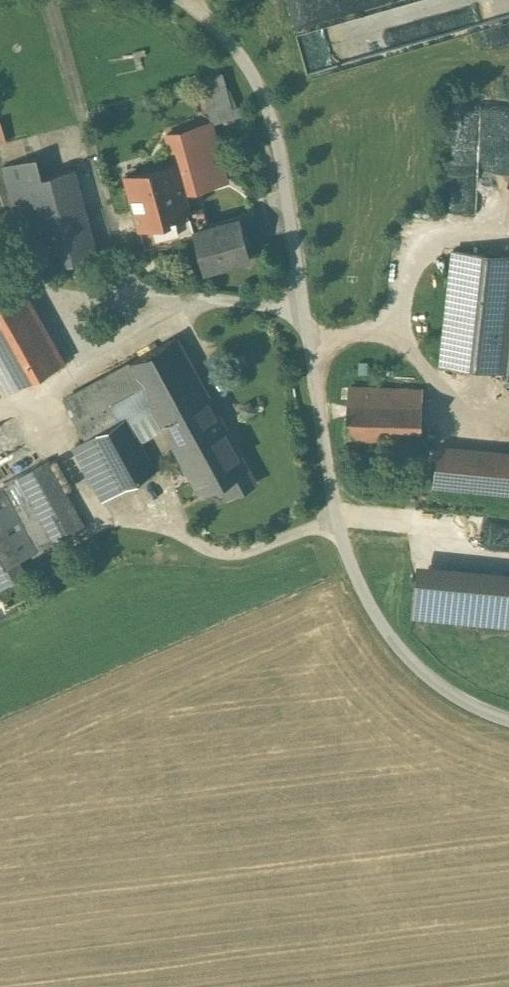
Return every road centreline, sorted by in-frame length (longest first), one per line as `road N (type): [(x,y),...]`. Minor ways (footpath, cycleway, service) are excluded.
road 1 (unclassified): [(196,0),(253,65),(273,119),(334,515),(361,583),(414,655),(471,696),(508,708)]
road 2 (track): [(52,0),(131,287)]

